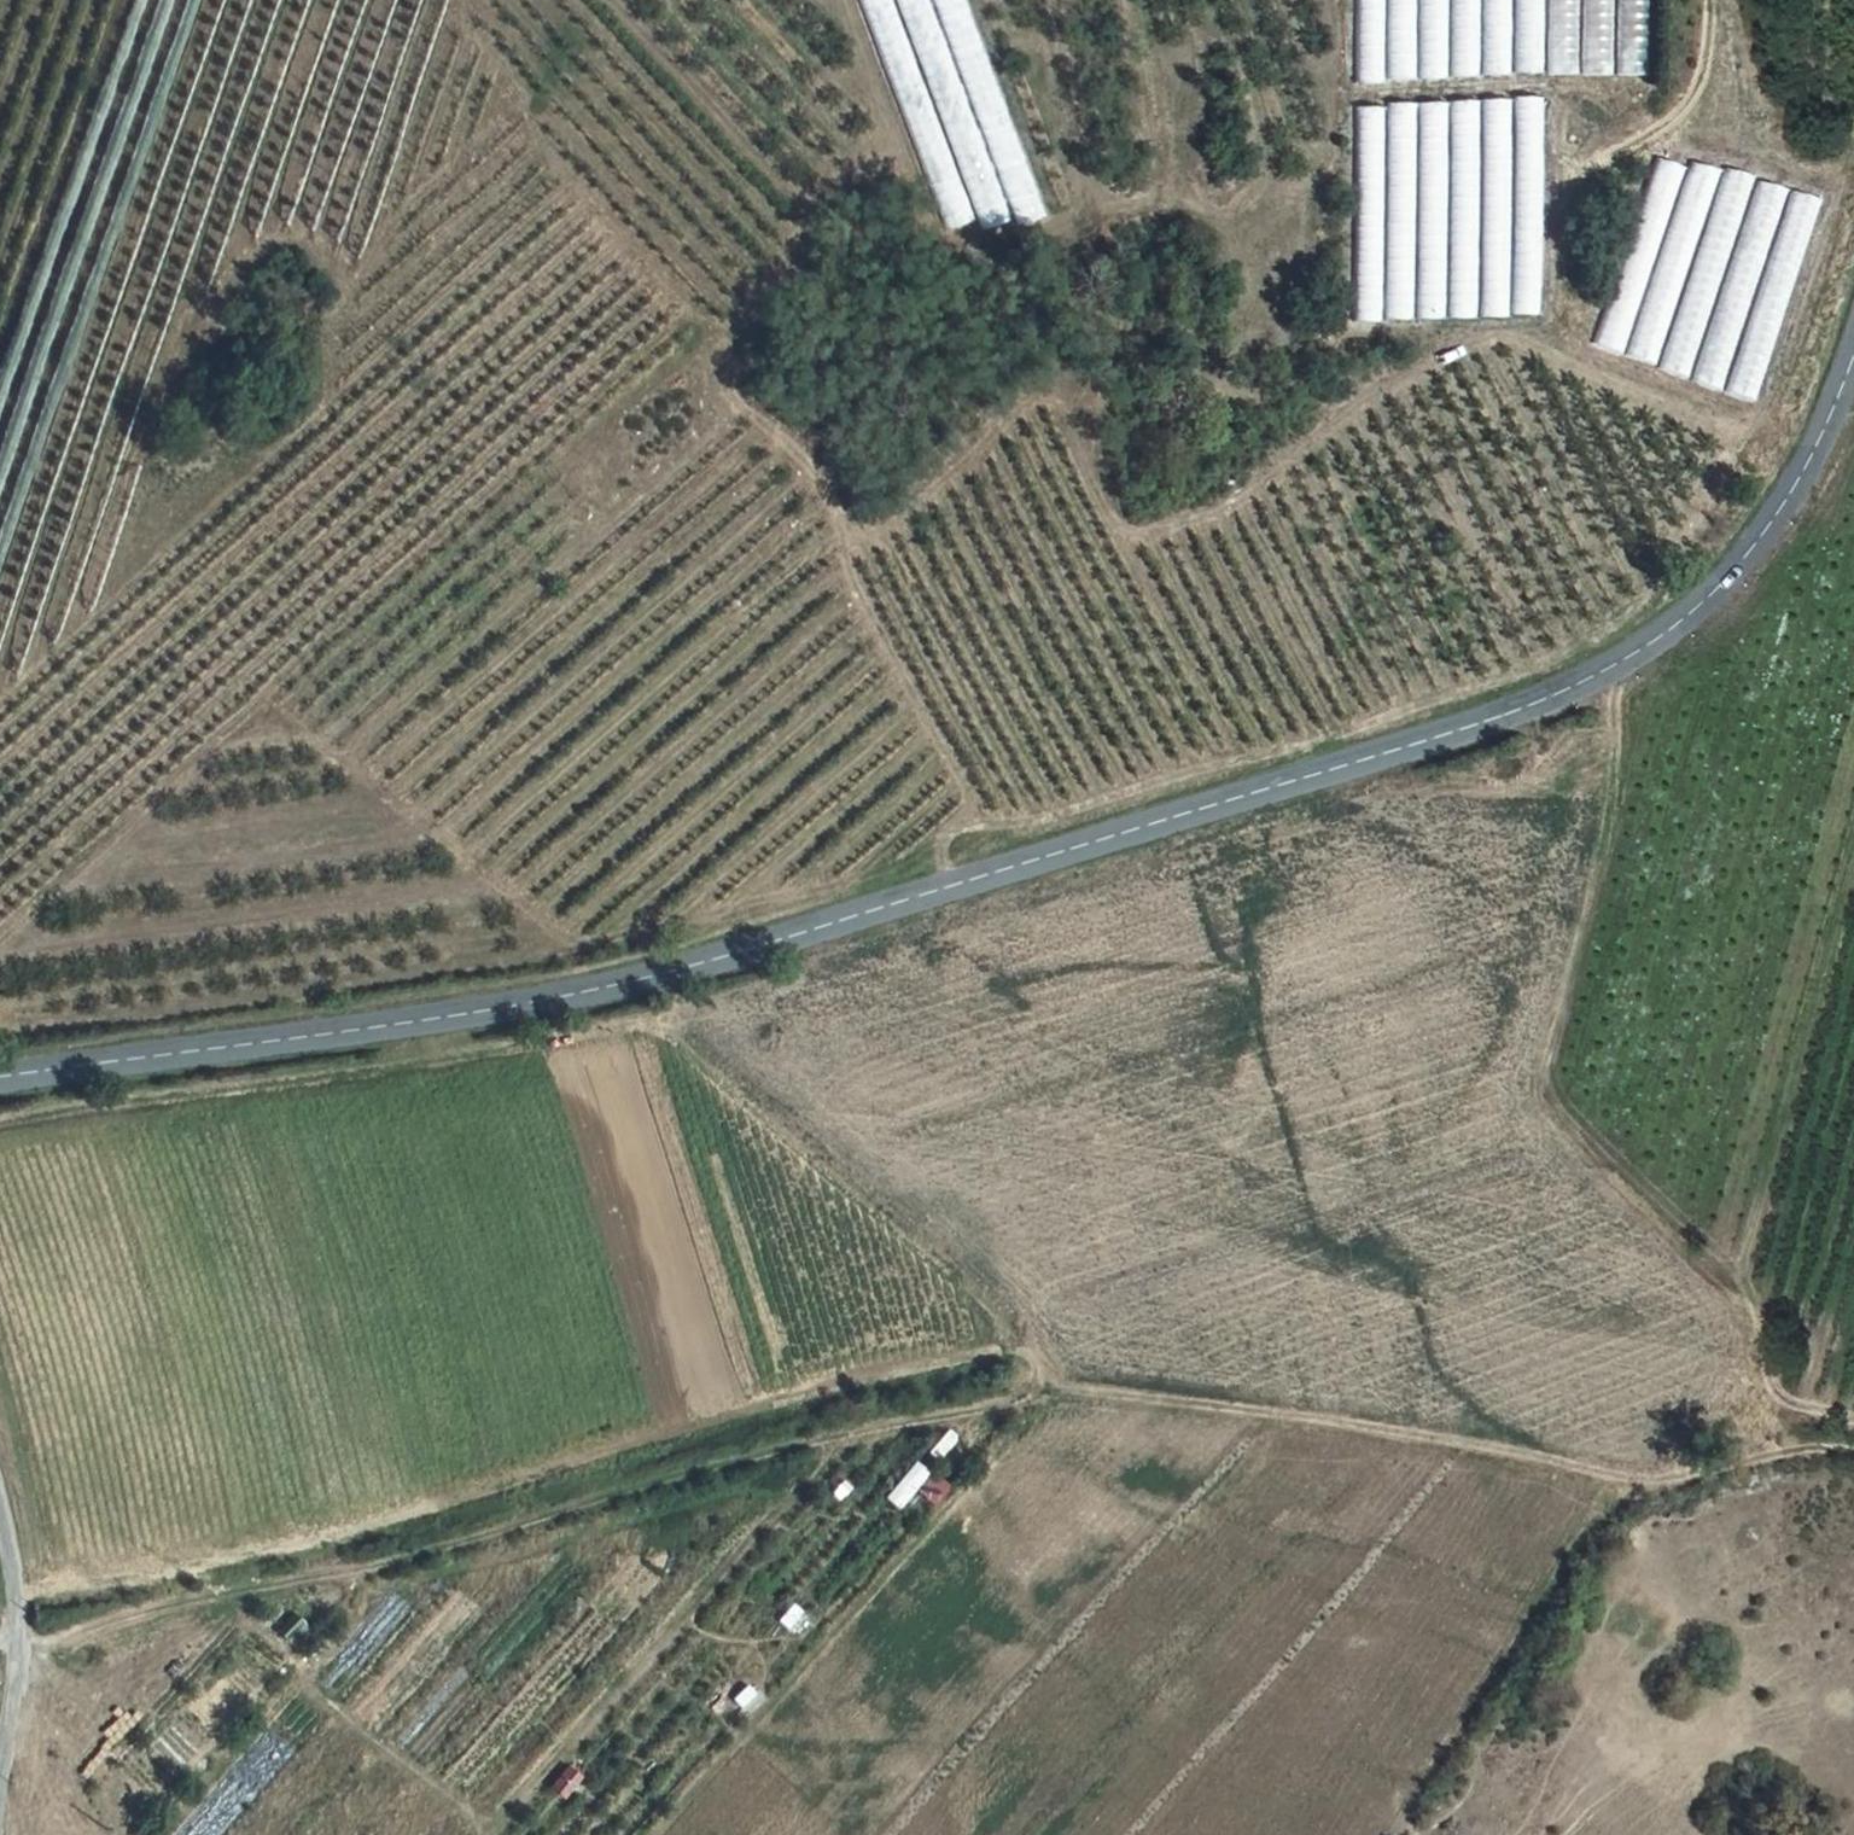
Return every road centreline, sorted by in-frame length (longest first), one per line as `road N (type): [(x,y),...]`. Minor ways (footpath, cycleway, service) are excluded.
road 1 (tertiary): [(1853,357),(1807,466),(1725,581),(1646,648),(1558,694),(615,985),(504,1008),(0,1076)]
road 2 (track): [(1554,161),(1554,314),(1543,327),(1464,346),(1369,396),(1237,504),(1191,519),(1146,527),(1109,518),(1058,404),(1041,403),(896,518),(845,543),(806,462),(734,398)]
road 3 (track): [(1710,0),(1709,44),(1695,94),(1677,118),(1599,161),(1554,161),(1553,86),(1358,94)]
road 4 (track): [(1512,333),(1807,466)]
road 5 (unclassified): [(0,1504),(16,1591),(0,1723)]

